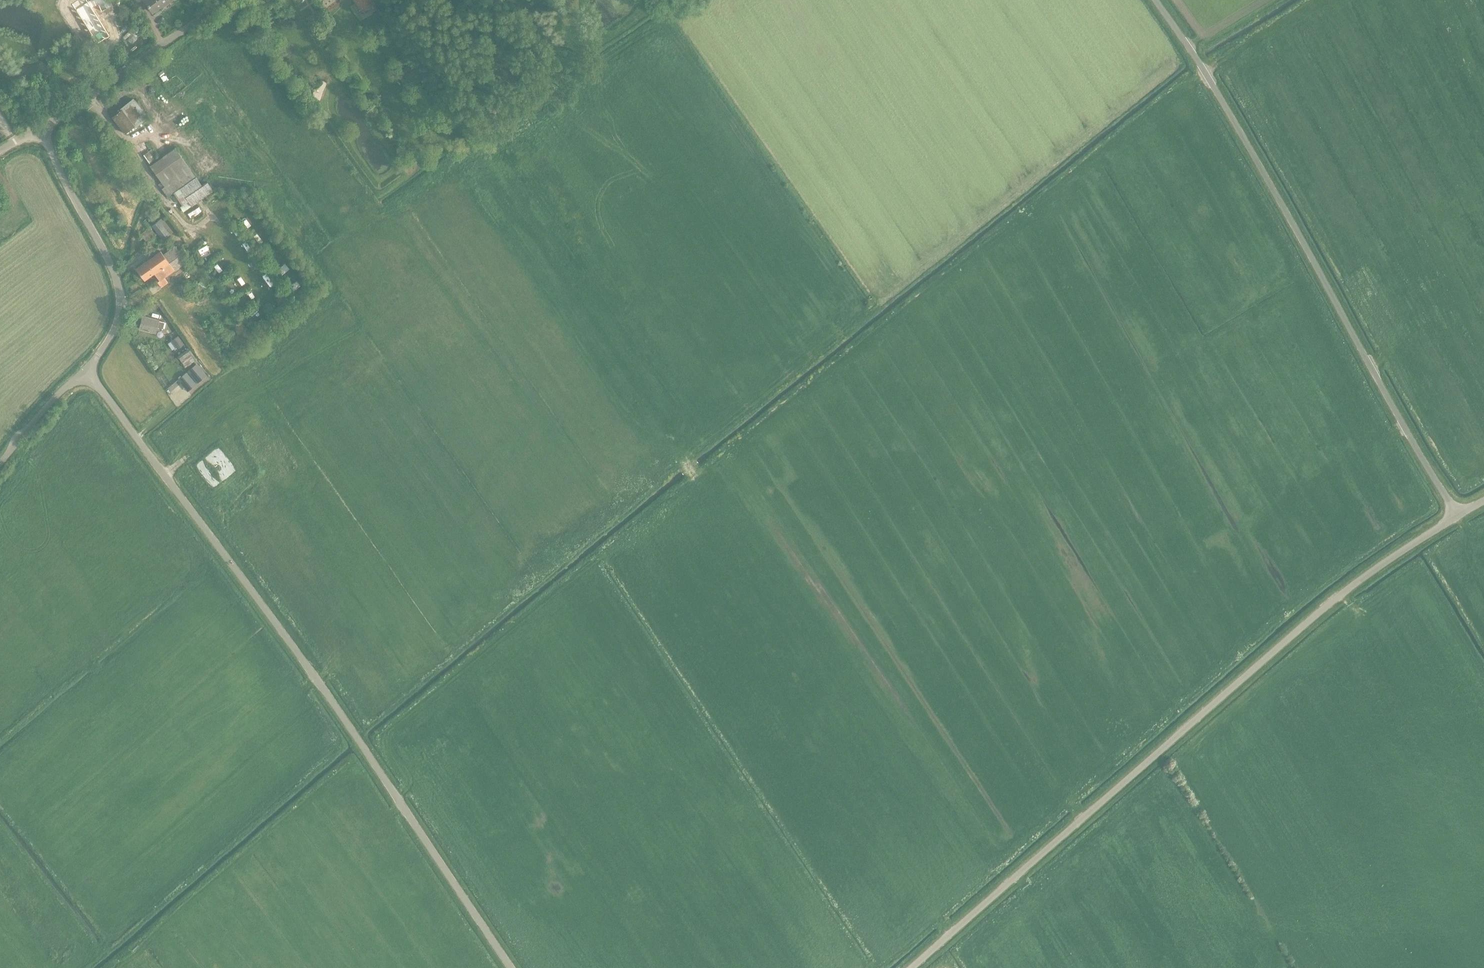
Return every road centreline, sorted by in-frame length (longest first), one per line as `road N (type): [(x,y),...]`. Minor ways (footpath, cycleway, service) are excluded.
road 1 (unclassified): [(512,967),(360,741),(86,370)]
road 2 (unclassified): [(910,967),(1328,604),(1457,514)]
road 3 (unclassified): [(1457,514),(1233,119),(1155,0)]
road 4 (unclassified): [(86,370),(115,326),(118,283),(39,128)]
road 5 (unclassified): [(39,128),(224,0)]
road 6 (unclassified): [(0,462),(86,370)]

